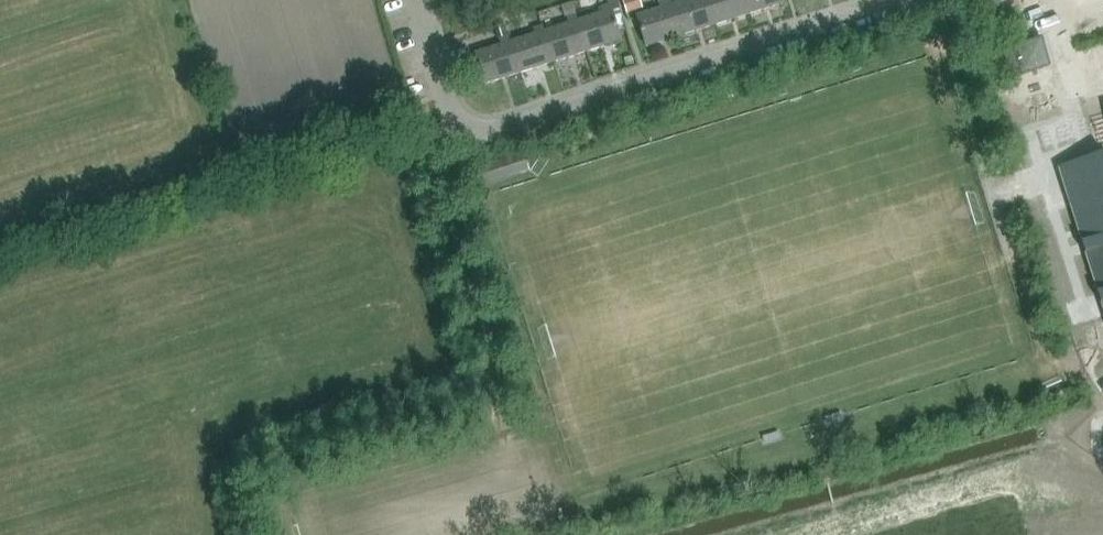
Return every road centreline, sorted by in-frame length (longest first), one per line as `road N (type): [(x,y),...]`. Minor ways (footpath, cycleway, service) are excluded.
road 1 (residential): [(418,0),(458,120),(492,135),(913,0)]

